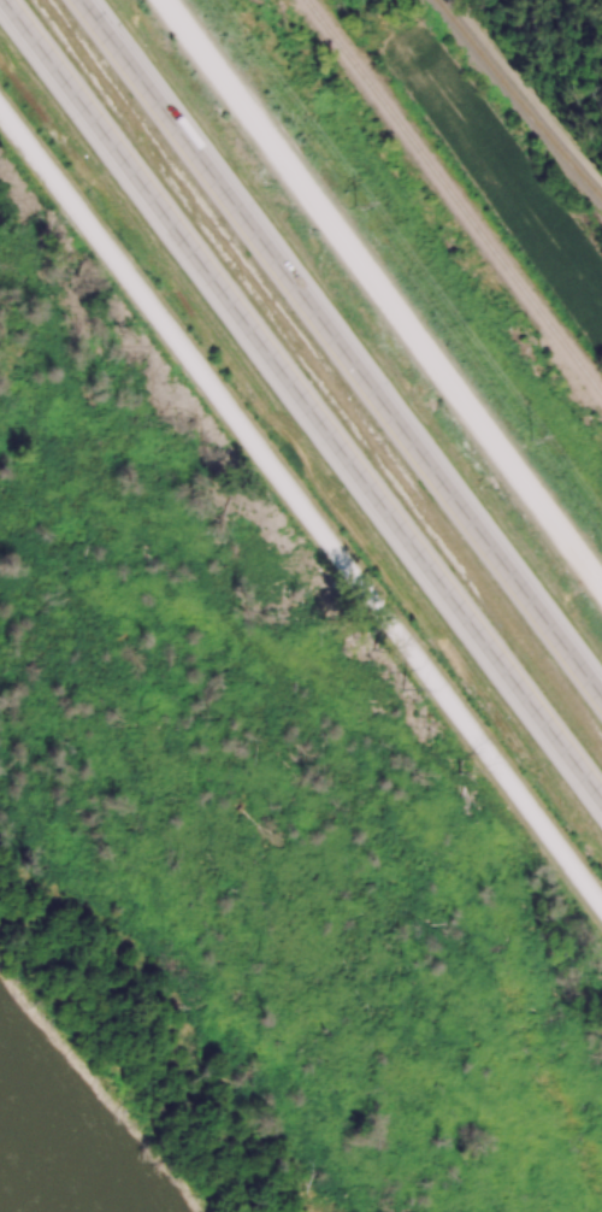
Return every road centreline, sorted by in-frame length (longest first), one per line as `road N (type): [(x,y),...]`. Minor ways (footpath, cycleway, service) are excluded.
road 1 (motorway): [(2,0),(601,801)]
road 2 (residential): [(0,111),(601,908)]
road 3 (motorway): [(601,695),(82,0)]
road 4 (tertiary): [(601,587),(164,0)]

